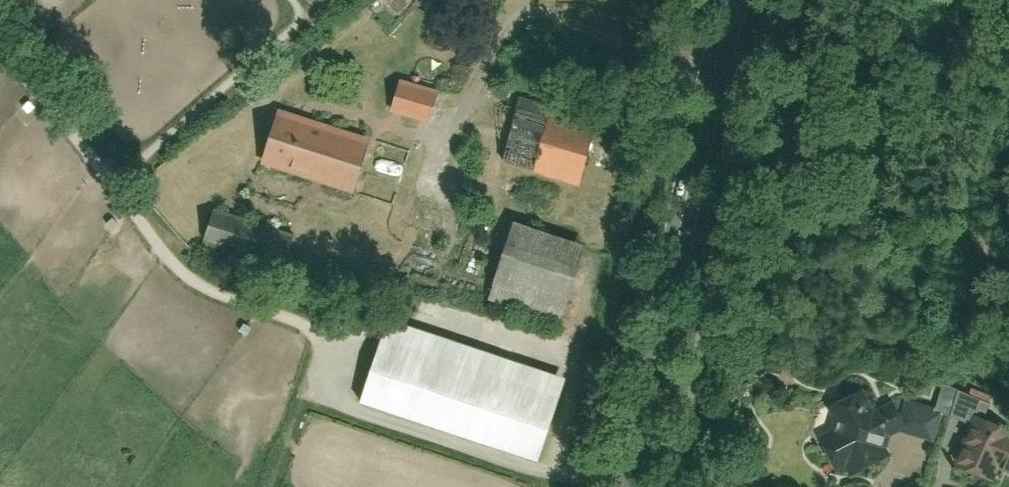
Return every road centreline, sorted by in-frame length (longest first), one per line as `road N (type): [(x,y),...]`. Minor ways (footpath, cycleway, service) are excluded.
road 1 (secondary): [(734,0),(687,194),(635,486)]

